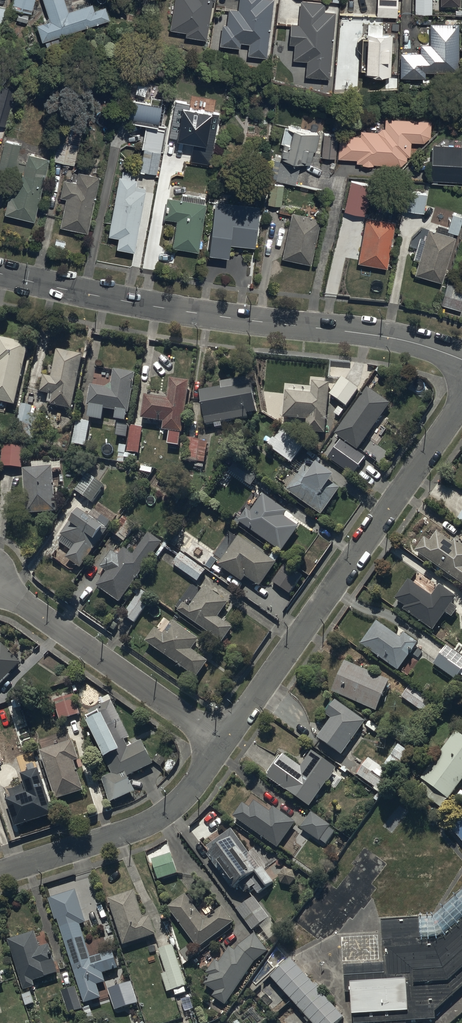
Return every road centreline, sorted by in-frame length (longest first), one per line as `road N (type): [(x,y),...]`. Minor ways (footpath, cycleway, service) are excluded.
road 1 (tertiary): [(0,274),(163,308),(386,337),(461,359)]
road 2 (residential): [(222,744),(461,403)]
road 3 (residential): [(222,744),(0,588)]
road 4 (residential): [(0,873),(146,827),(188,793),(222,744)]

